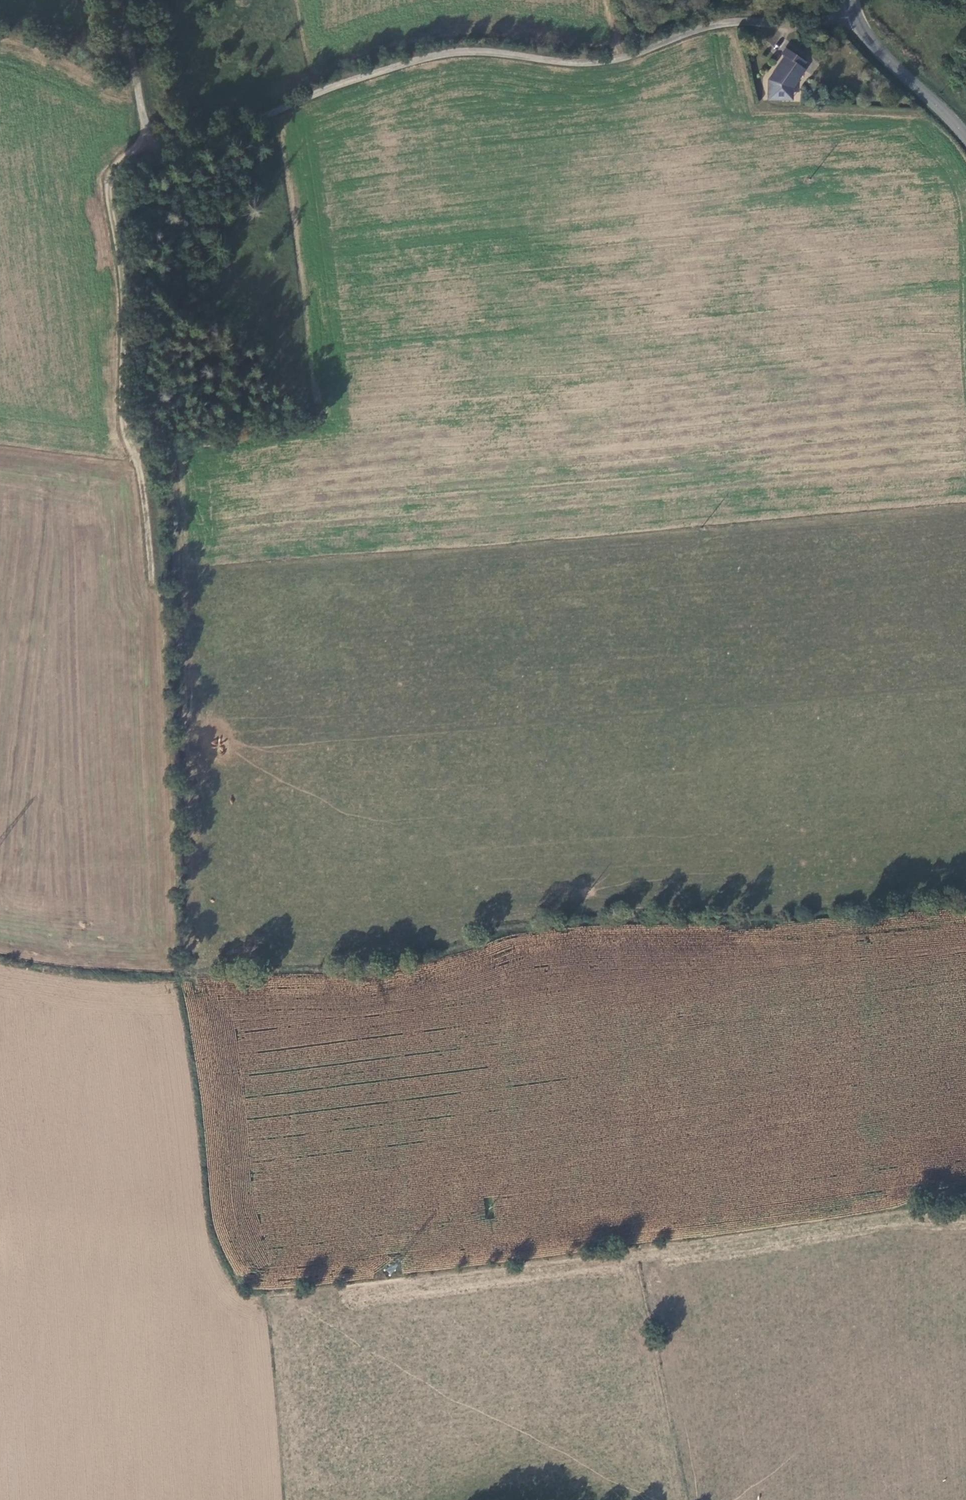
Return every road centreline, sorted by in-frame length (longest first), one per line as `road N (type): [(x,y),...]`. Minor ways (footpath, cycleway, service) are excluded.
road 1 (residential): [(121,0),(146,125),(213,124),(433,53),(602,62),(684,30),(756,15),(852,13)]
road 2 (tertiary): [(852,13),(965,138)]

